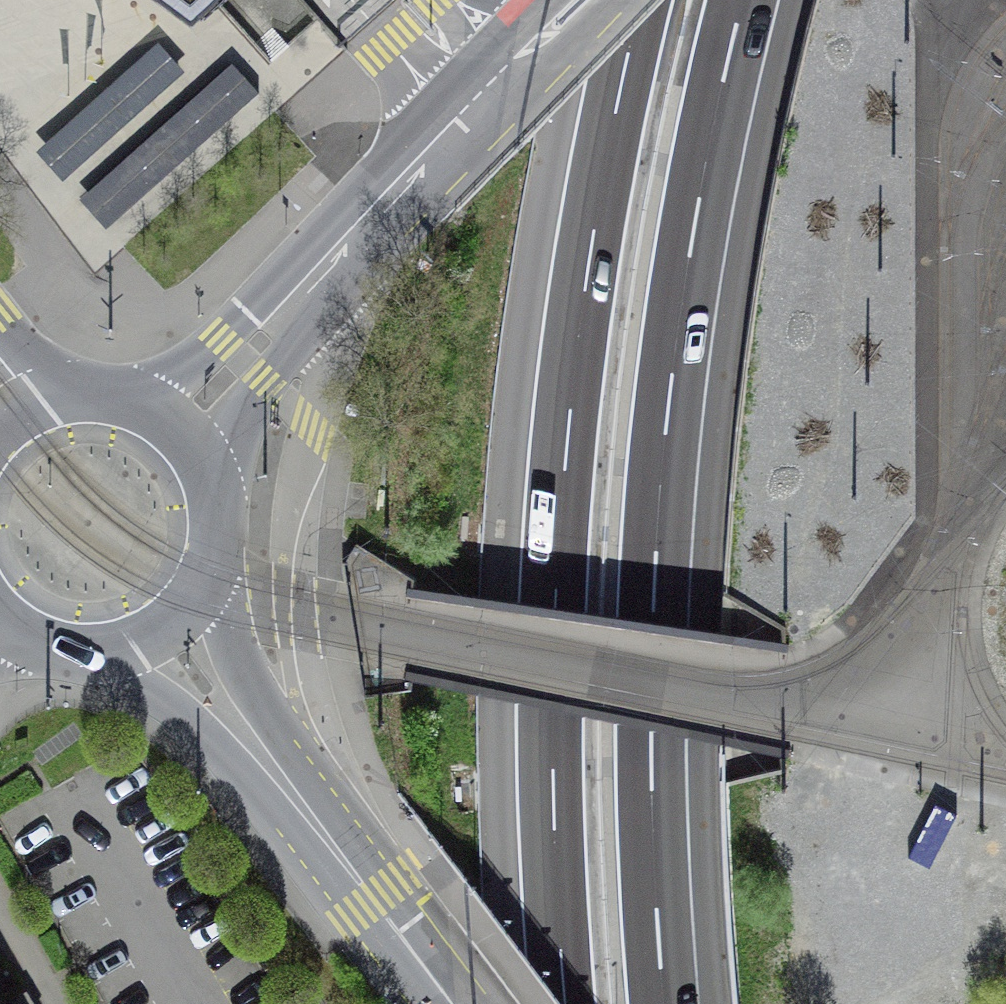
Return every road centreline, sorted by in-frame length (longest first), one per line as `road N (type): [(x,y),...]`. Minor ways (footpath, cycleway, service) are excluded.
road 1 (motorway): [(665,1003),(652,777),(666,426),(690,250),(744,0)]
road 2 (motorway): [(636,0),(593,233),(555,602),(553,779),(566,1003)]
road 3 (secondary): [(295,777),(299,506),(373,220)]
road 4 (secondary): [(581,0),(373,220)]
road 5 (secondary): [(373,220),(170,431)]
road 6 (residential): [(451,1003),(365,892),(295,777)]
road 7 (secondary): [(151,621),(191,580),(208,526),(199,474),(170,431)]
road 8 (residential): [(295,777),(151,621)]
road 9 (secondary): [(170,431),(129,406),(82,398),(36,410),(7,429)]
road 10 (secondary): [(9,610),(68,637),(111,636),(151,621)]

